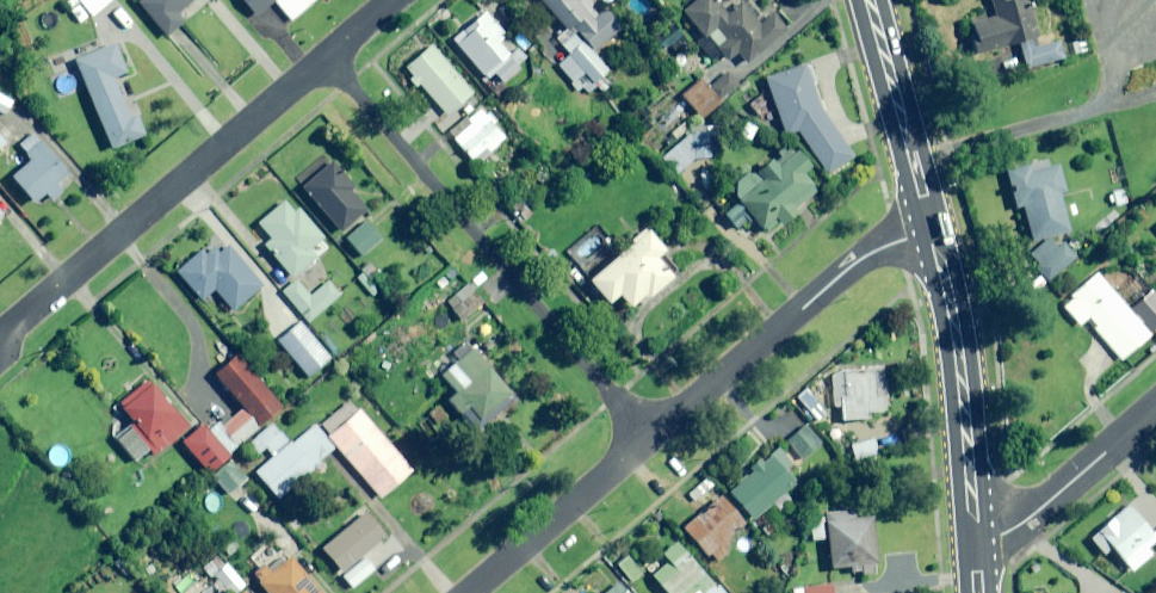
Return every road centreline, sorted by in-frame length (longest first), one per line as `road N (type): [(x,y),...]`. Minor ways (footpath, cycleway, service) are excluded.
road 1 (residential): [(327,55),(646,438)]
road 2 (residential): [(0,339),(327,55)]
road 3 (residential): [(646,438),(856,262),(931,234)]
road 4 (primary): [(931,234),(956,330),(981,535)]
road 5 (primary): [(871,0),(931,234)]
road 6 (residential): [(472,592),(646,438)]
road 7 (residential): [(981,535),(1022,525),(1155,408)]

